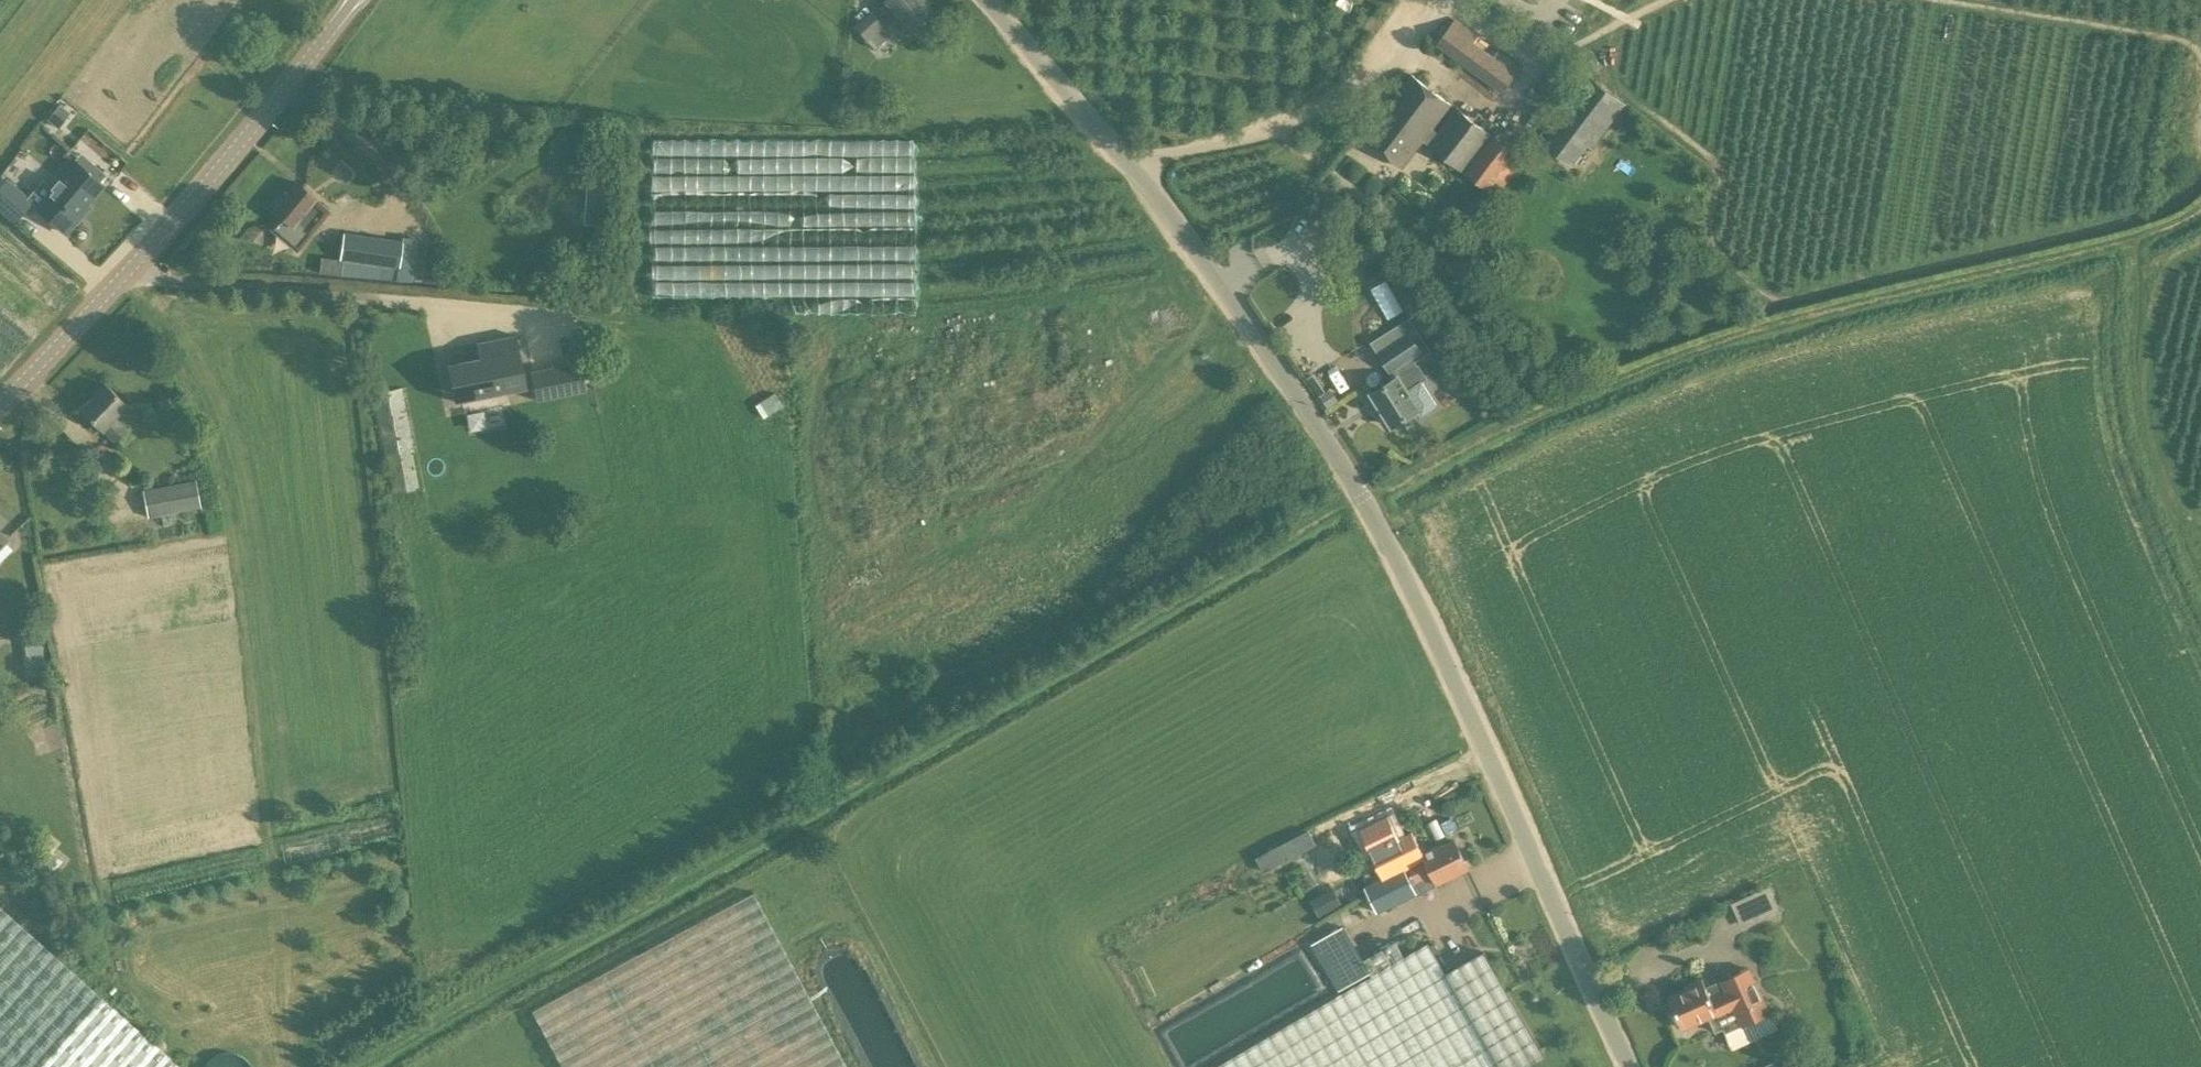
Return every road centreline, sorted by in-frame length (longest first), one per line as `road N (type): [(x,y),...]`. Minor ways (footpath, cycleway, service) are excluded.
road 1 (unclassified): [(1630,1066),(1362,497),(1191,243),(987,0)]
road 2 (tertiary): [(0,409),(209,181),(354,0)]
road 3 (track): [(1945,0),(2164,33),(2184,41),(2200,64)]

